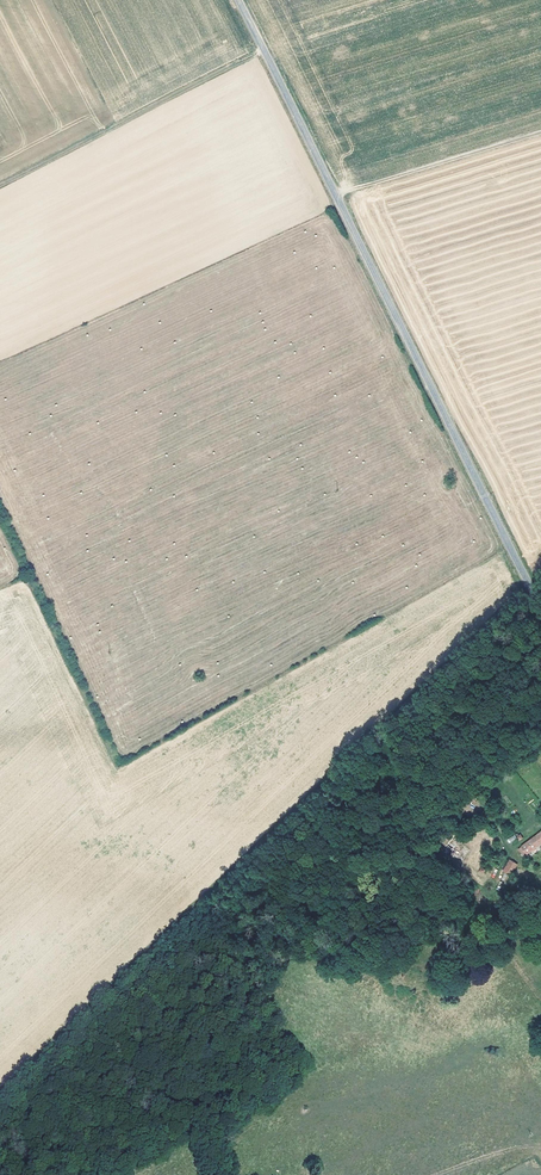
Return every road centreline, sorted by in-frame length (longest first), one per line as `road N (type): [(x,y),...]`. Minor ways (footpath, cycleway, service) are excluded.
road 1 (tertiary): [(540,601),(237,0)]
road 2 (track): [(540,131),(334,194)]

